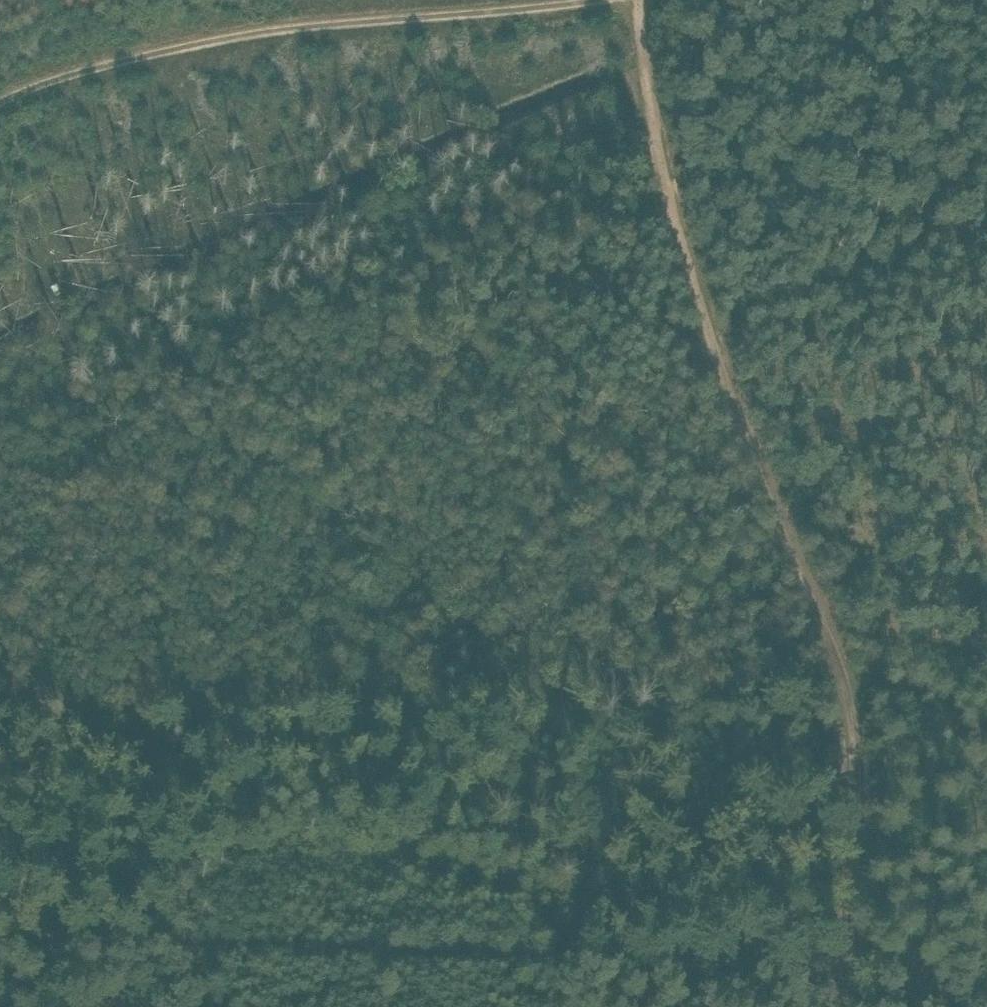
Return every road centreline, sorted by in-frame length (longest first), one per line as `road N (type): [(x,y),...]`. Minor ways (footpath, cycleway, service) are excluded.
road 1 (track): [(632,0),(687,262),(745,449),(853,714),(860,809),(843,1006)]
road 2 (track): [(592,0),(529,12),(264,33),(55,79),(0,104)]

